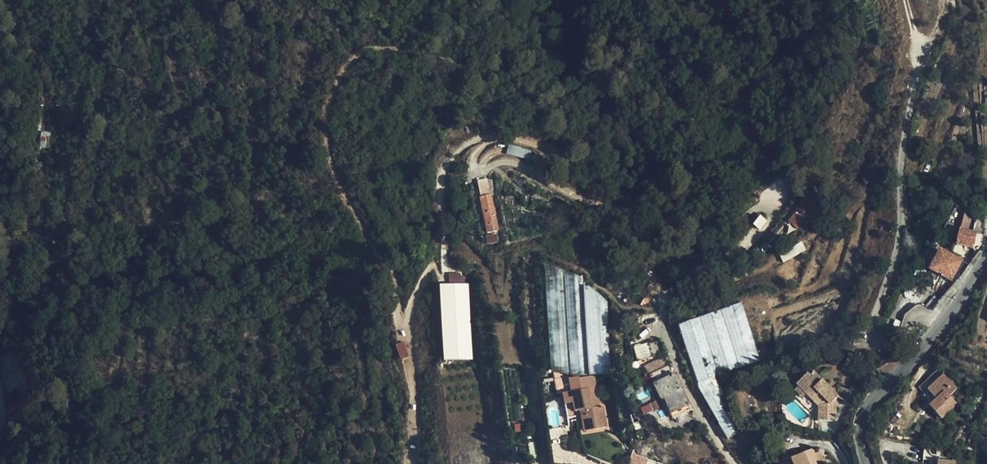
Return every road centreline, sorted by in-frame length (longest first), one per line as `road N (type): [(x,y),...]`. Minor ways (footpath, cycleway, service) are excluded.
road 1 (unclassified): [(866,463),(863,413),(939,326),(986,253)]
road 2 (residential): [(735,463),(681,374),(663,330),(663,301)]

